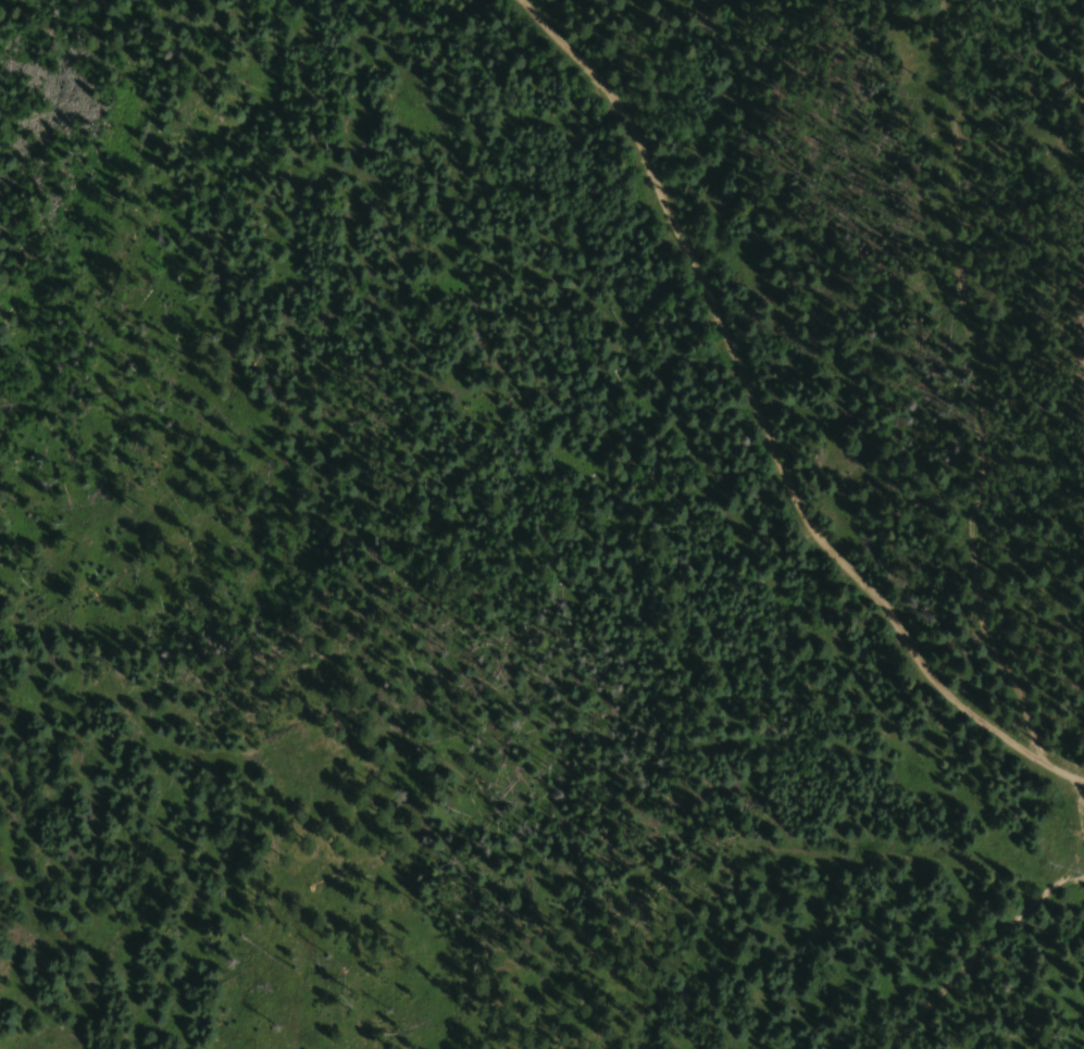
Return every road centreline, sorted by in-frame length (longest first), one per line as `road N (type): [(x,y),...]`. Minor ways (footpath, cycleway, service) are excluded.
road 1 (track): [(1083,774),(1034,750),(938,677),(894,604),(823,534),(646,129),(536,0)]

